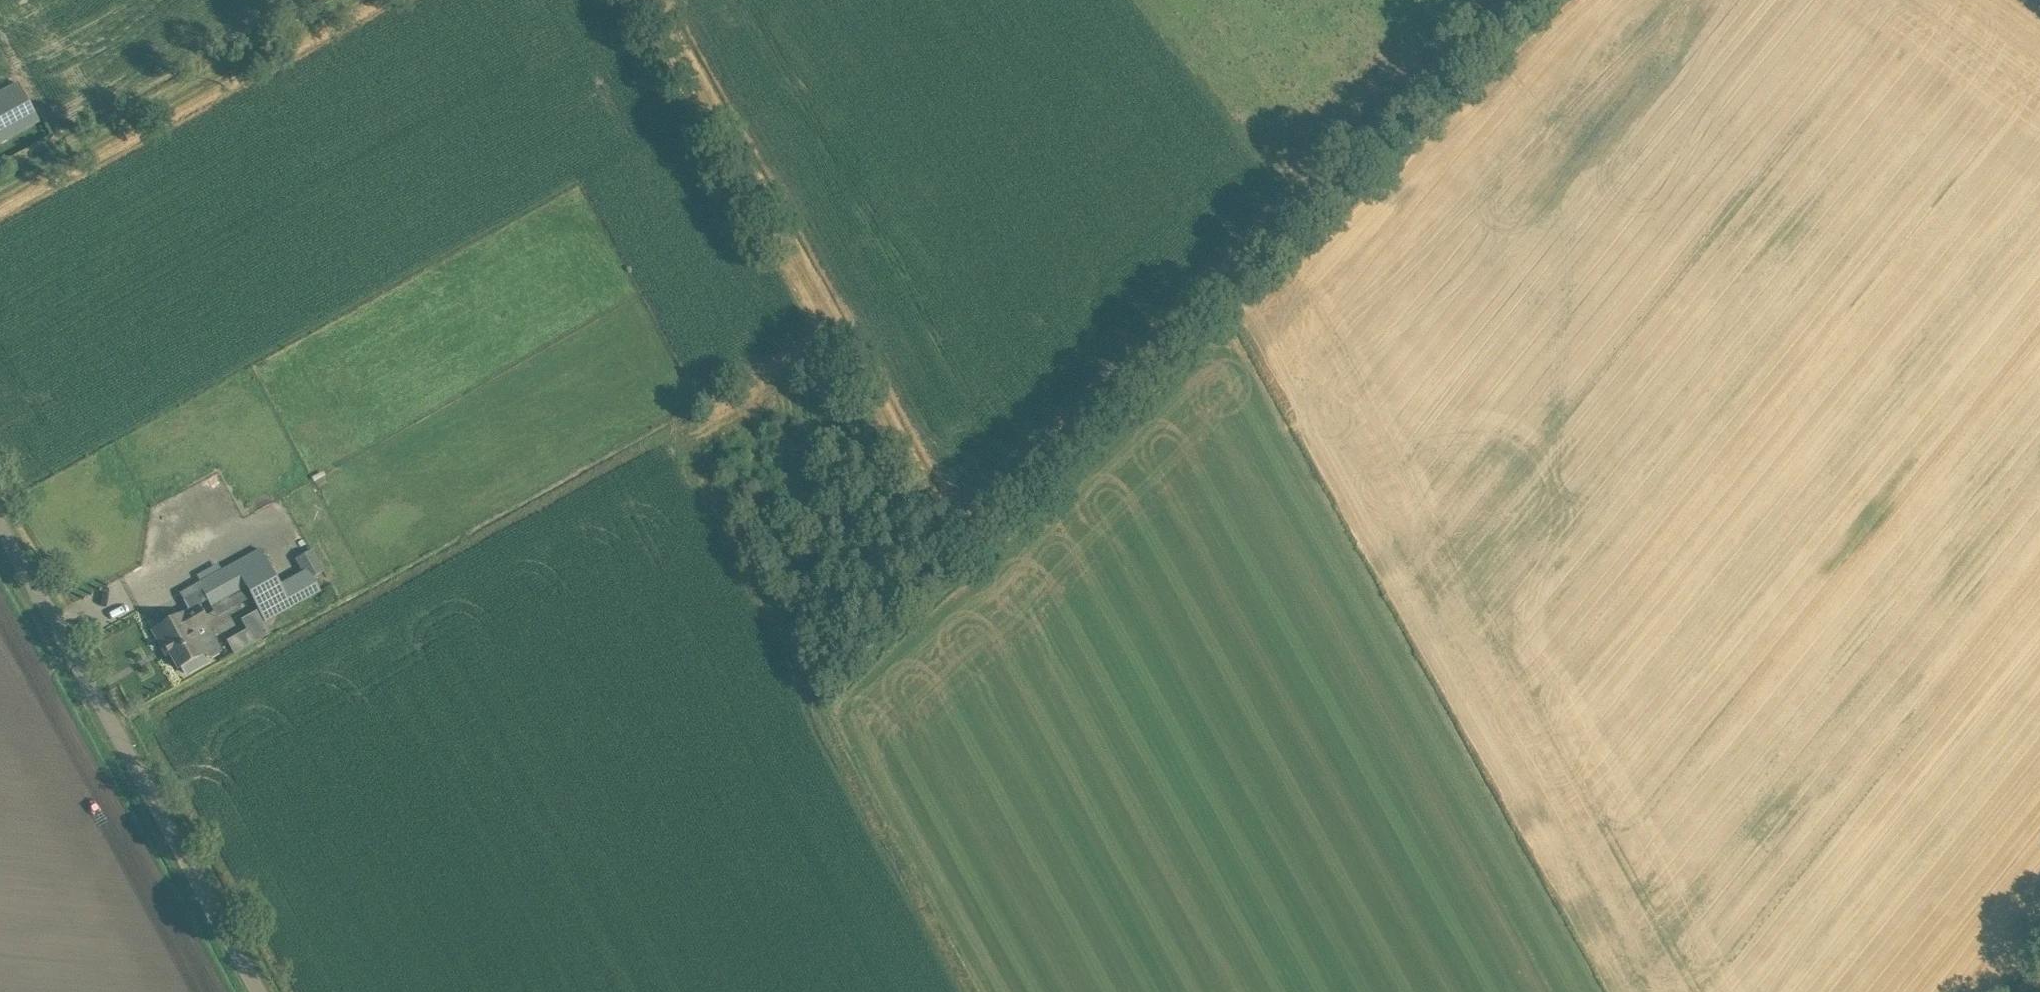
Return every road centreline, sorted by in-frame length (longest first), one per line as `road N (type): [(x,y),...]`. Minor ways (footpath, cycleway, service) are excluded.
road 1 (unclassified): [(263,991),(0,516)]
road 2 (track): [(358,0),(0,192)]

